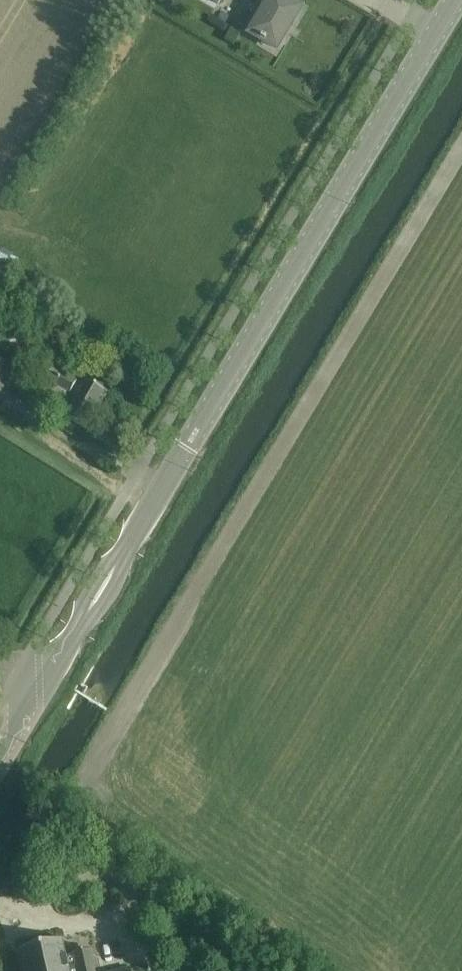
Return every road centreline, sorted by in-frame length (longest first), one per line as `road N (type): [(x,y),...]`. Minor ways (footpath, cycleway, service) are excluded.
road 1 (tertiary): [(35,694),(457,0)]

